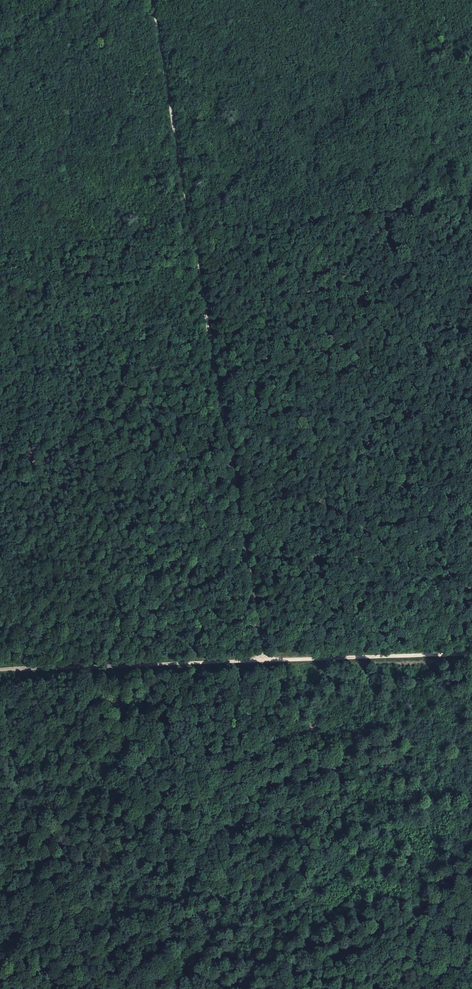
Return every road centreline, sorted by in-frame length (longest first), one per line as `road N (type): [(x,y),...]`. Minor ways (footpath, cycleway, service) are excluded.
road 1 (track): [(196,231),(258,661)]
road 2 (track): [(0,671),(258,661)]
road 3 (track): [(157,0),(196,231)]
road 4 (track): [(258,661),(471,657)]

